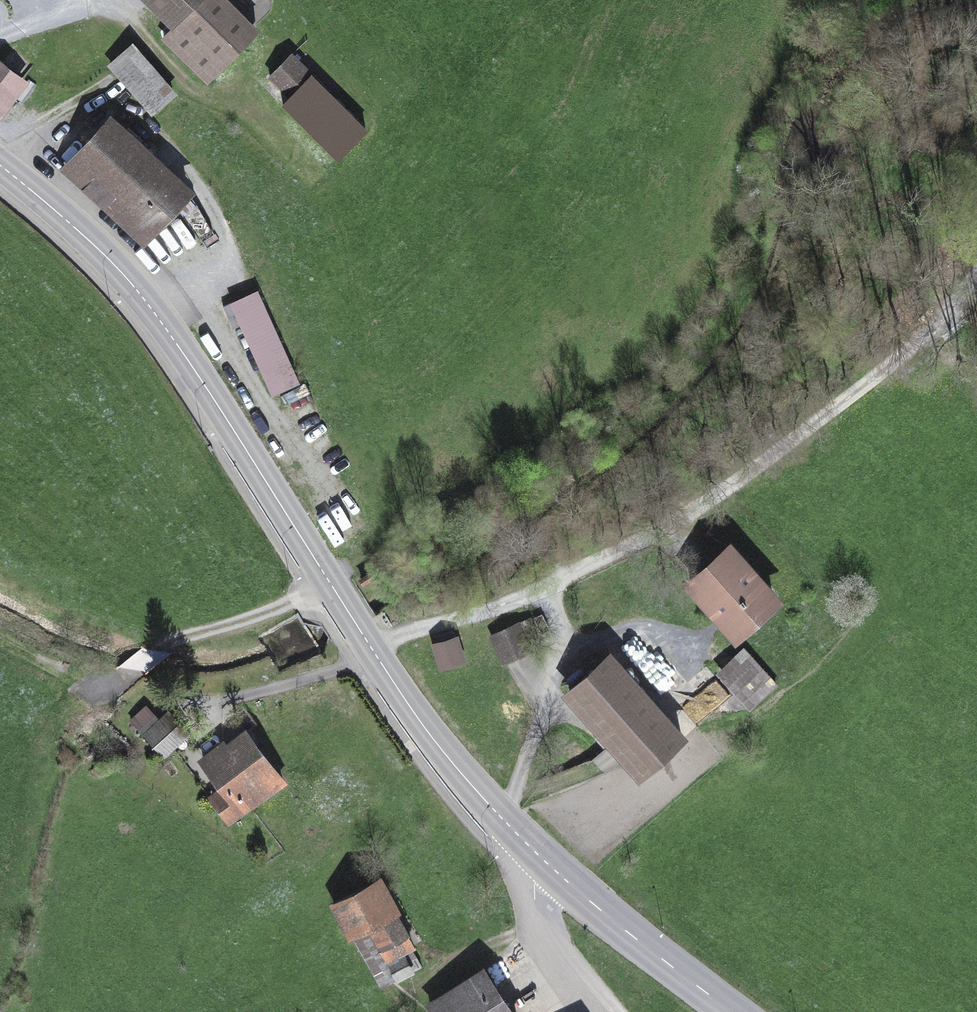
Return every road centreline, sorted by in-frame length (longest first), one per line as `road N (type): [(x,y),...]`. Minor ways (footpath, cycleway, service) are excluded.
road 1 (secondary): [(0,166),(107,257),(150,308),(457,770),(543,864),(734,1011)]
road 2 (track): [(976,277),(945,323),(701,509),(503,606),(373,649)]
road 3 (track): [(275,139),(188,87),(126,21)]
road 4 (track): [(375,1011),(445,962),(539,922)]

